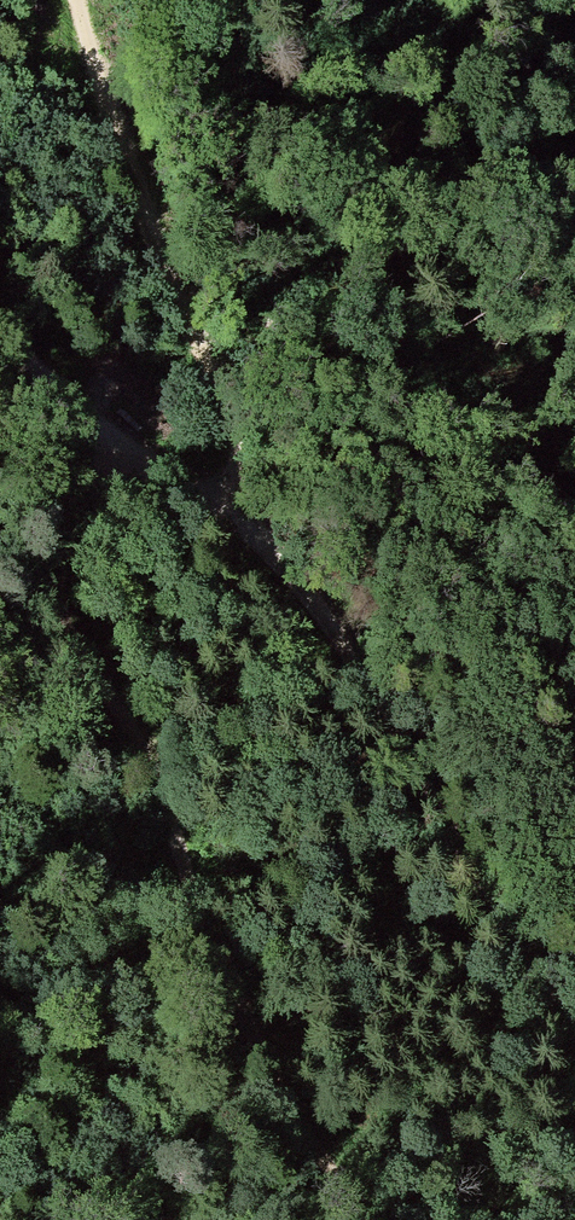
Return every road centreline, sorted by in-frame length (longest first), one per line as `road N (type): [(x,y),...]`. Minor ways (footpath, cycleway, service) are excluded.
road 1 (track): [(574,989),(293,563),(130,466),(0,353)]
road 2 (track): [(166,488),(123,512),(92,562),(91,634),(240,995),(285,1085),(373,1219)]
road 3 (track): [(83,0),(137,199),(293,563)]

